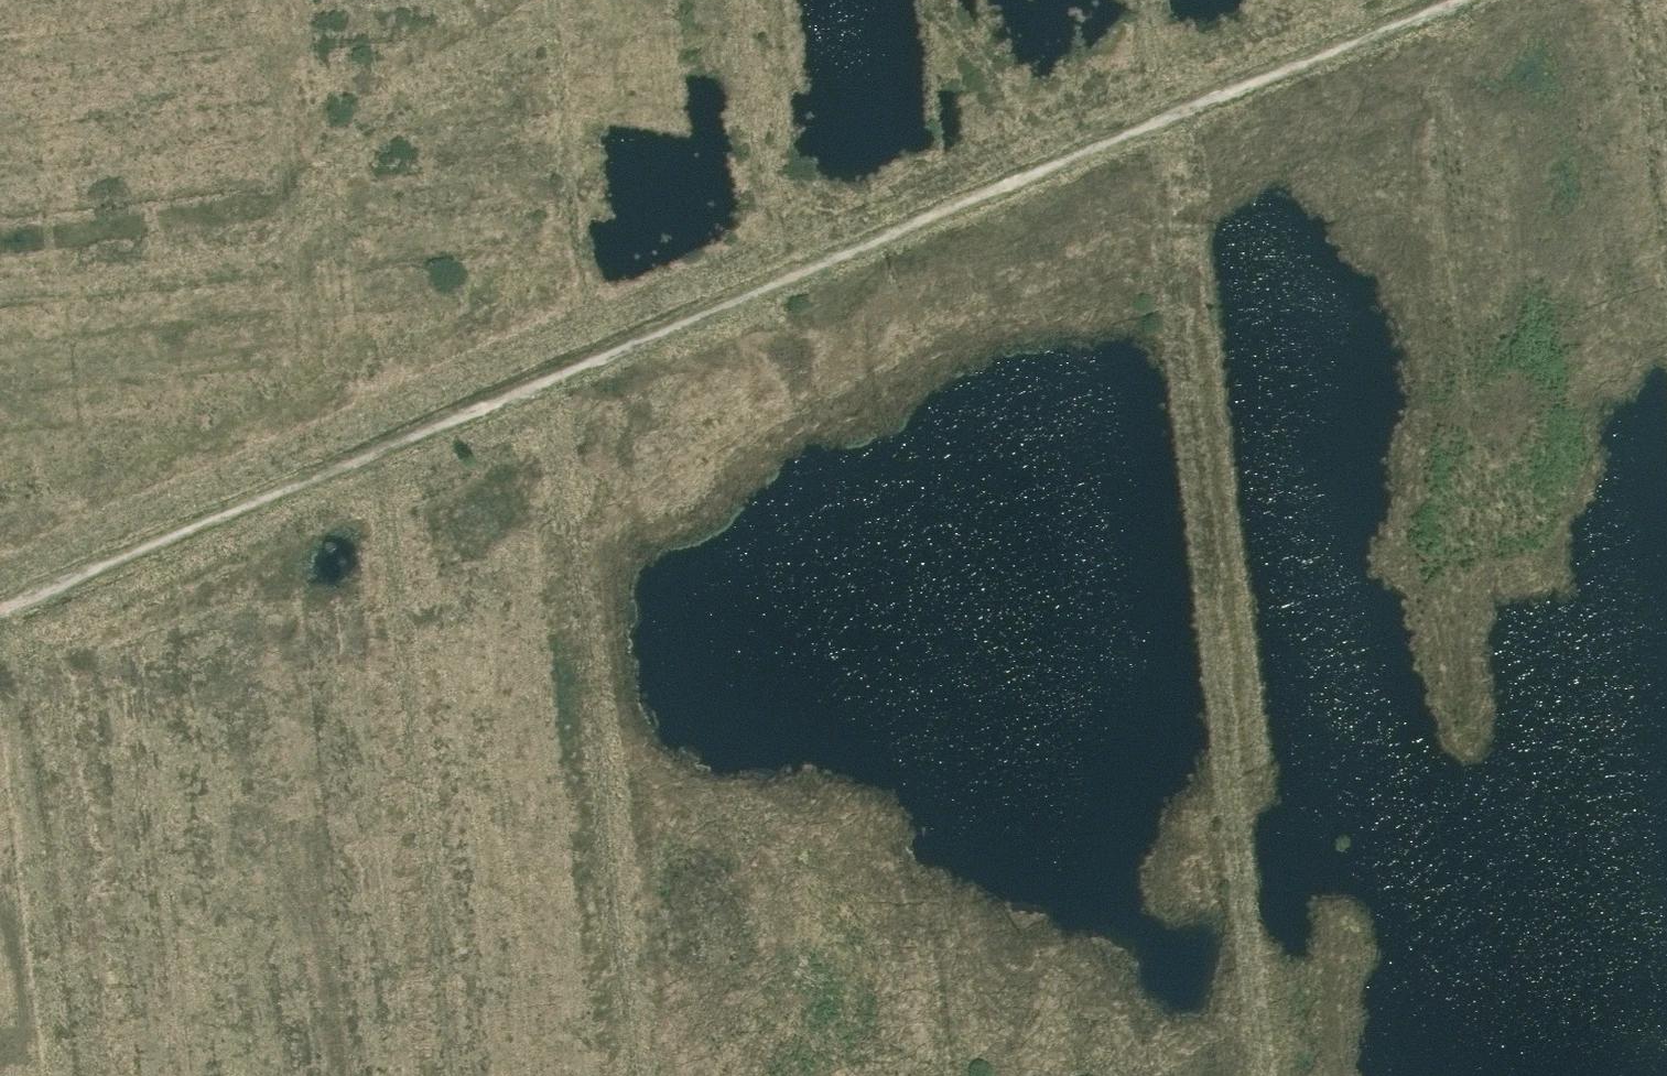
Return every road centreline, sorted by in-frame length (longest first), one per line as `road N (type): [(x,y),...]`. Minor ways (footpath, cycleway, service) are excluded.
road 1 (track): [(0,611),(1453,0)]

